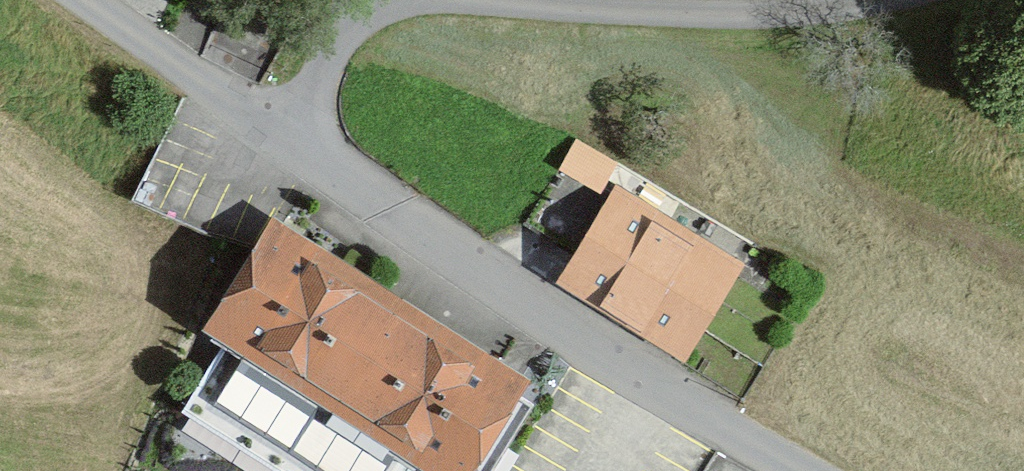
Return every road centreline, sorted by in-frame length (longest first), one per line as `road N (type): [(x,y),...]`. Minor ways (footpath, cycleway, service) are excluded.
road 1 (residential): [(284,137),(609,367),(794,470)]
road 2 (unclassified): [(486,0),(743,15),(883,0)]
road 3 (residential): [(89,0),(284,137)]
road 4 (unclassified): [(284,137),(336,48),(361,20),(418,0)]

